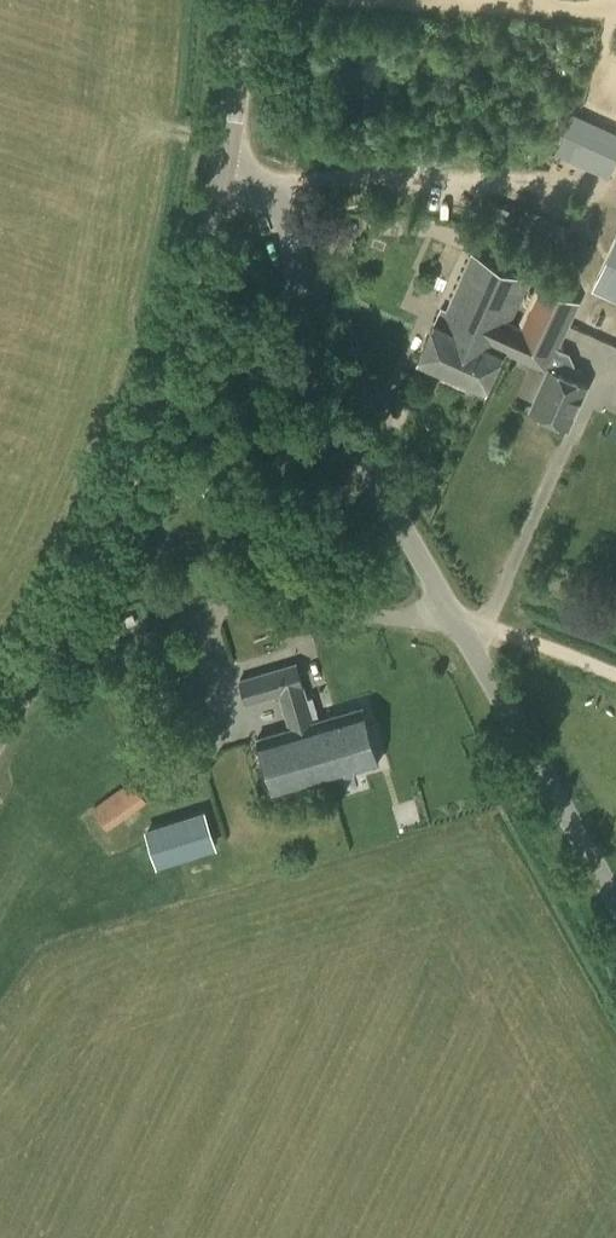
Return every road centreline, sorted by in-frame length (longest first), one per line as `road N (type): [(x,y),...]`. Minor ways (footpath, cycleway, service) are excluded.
road 1 (unclassified): [(615,923),(449,613),(305,297),(266,174),(219,99)]
road 2 (tertiary): [(0,683),(93,521),(150,380),(188,256),(219,99)]
road 3 (track): [(449,613),(615,680)]

